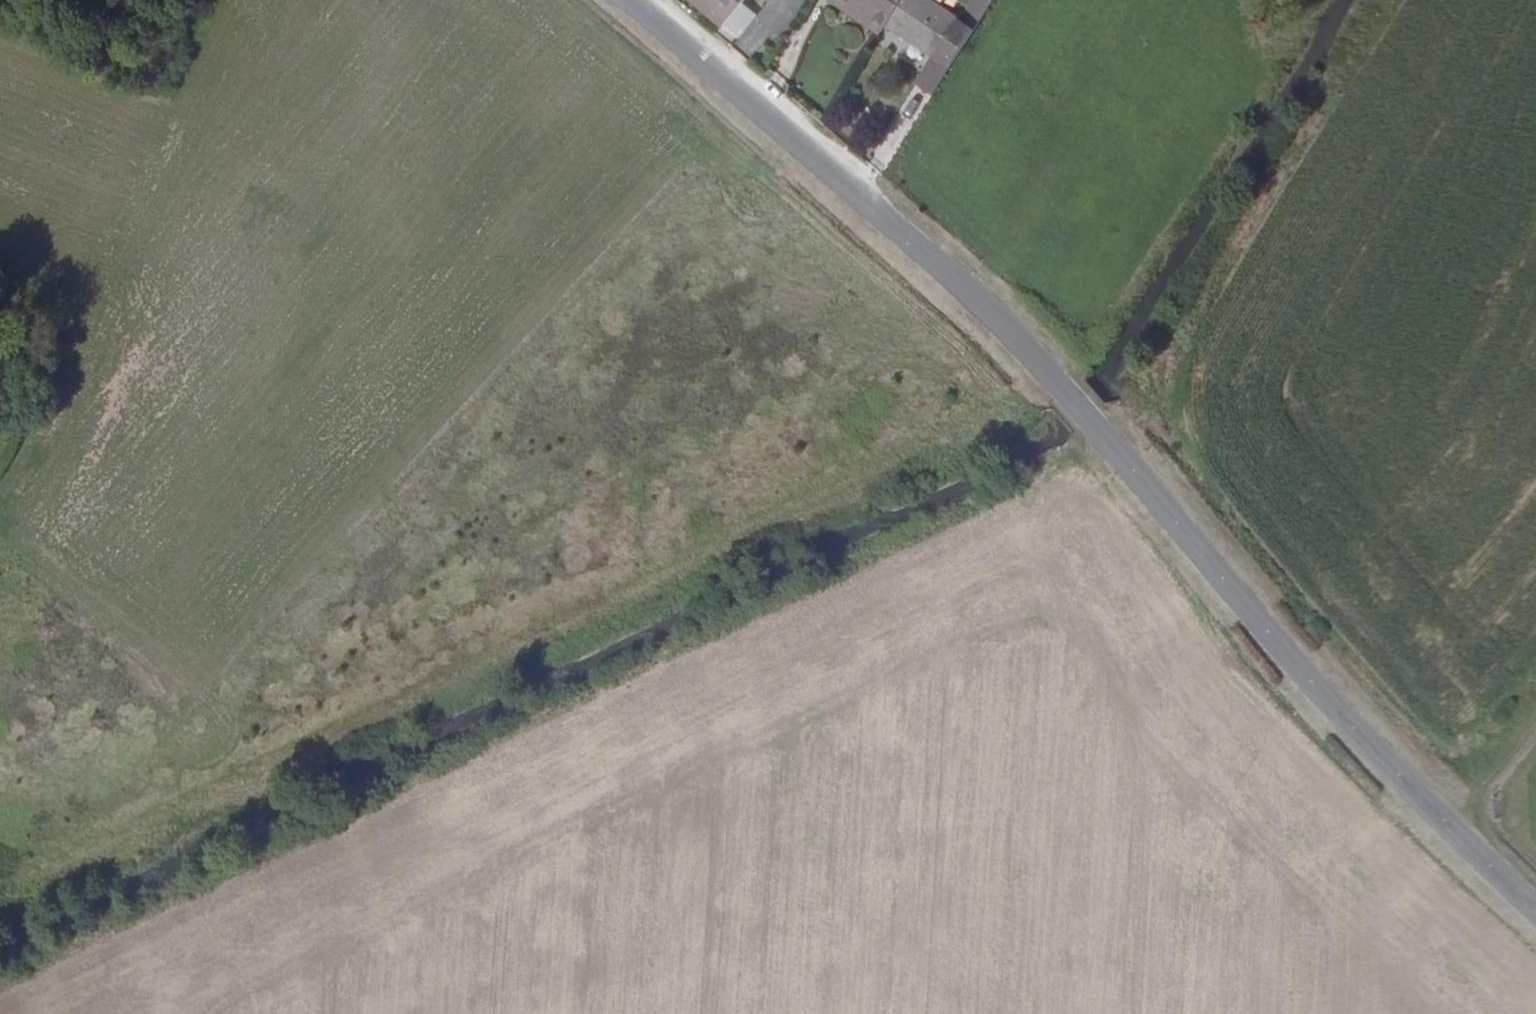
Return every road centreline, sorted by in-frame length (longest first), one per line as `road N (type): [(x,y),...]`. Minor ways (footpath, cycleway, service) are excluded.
road 1 (tertiary): [(623,0),(1004,330),(1429,815),(1535,912)]
road 2 (track): [(0,919),(221,800),(616,616),(960,429)]

